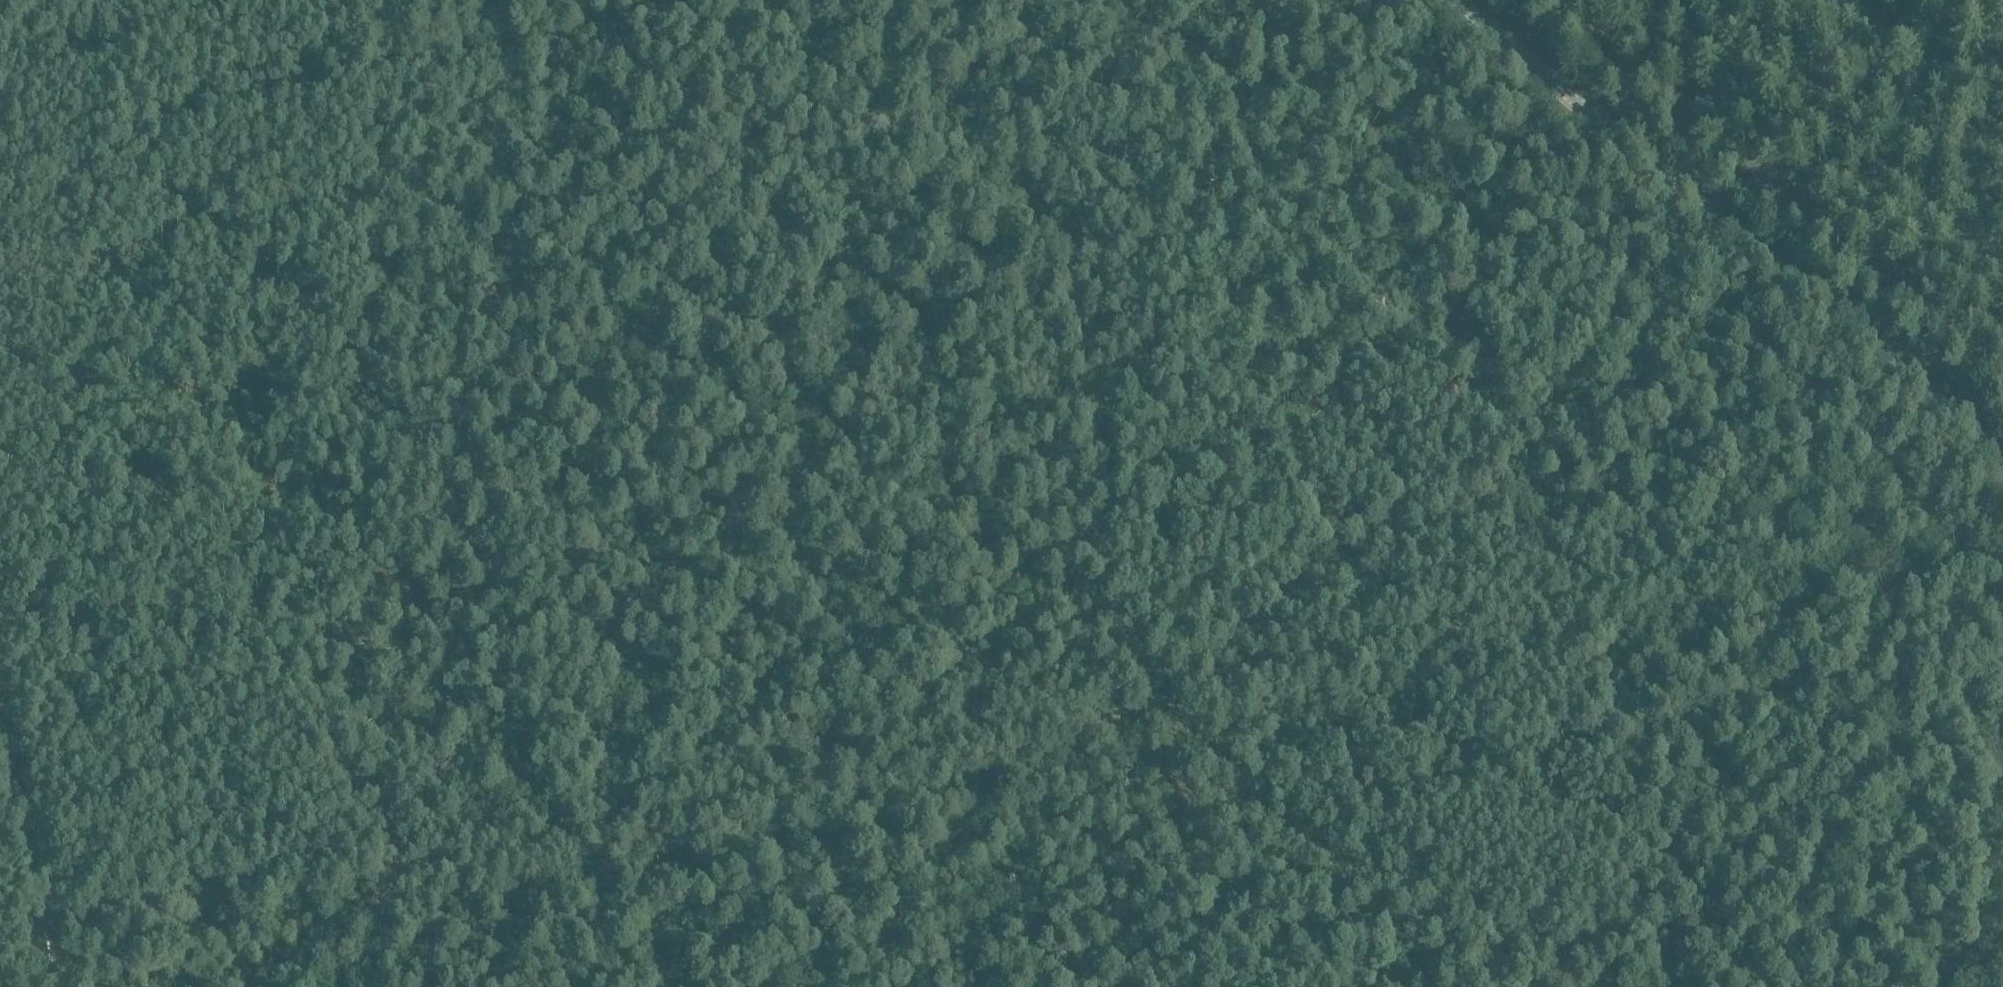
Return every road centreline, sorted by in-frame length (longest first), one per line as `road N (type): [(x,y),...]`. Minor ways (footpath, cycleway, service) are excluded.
road 1 (track): [(2002,507),(69,968)]
road 2 (track): [(440,0),(448,44),(438,278),(460,382),(452,437),(428,487),(405,986)]
road 3 (unclassified): [(2002,458),(1457,0)]
road 4 (track): [(2002,393),(1524,0)]
road 5 (track): [(1204,986),(1219,855),(1207,813),(1106,723)]
road 6 (track): [(0,687),(74,986)]

